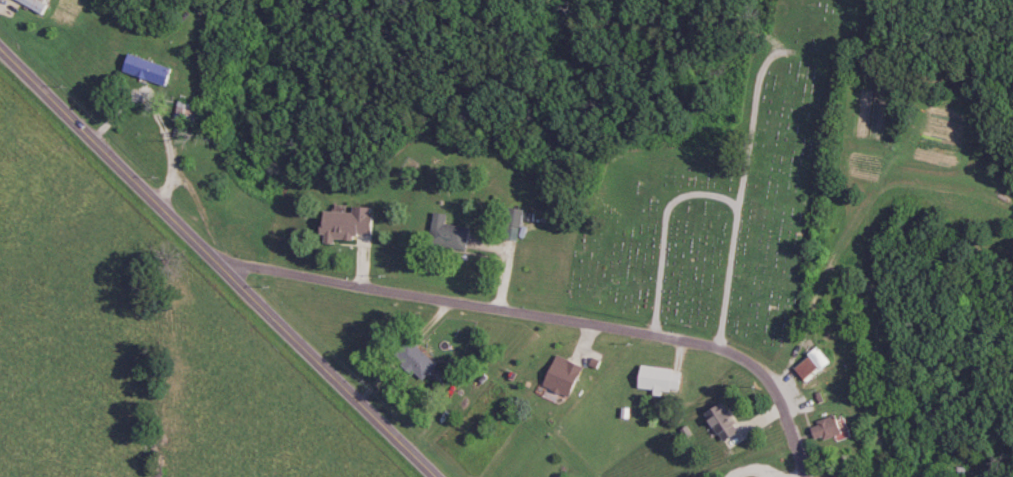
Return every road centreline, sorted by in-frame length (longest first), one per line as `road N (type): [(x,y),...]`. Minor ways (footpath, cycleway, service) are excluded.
road 1 (residential): [(813,476),(768,376),(736,354),(227,266)]
road 2 (secondary): [(441,476),(0,48)]

